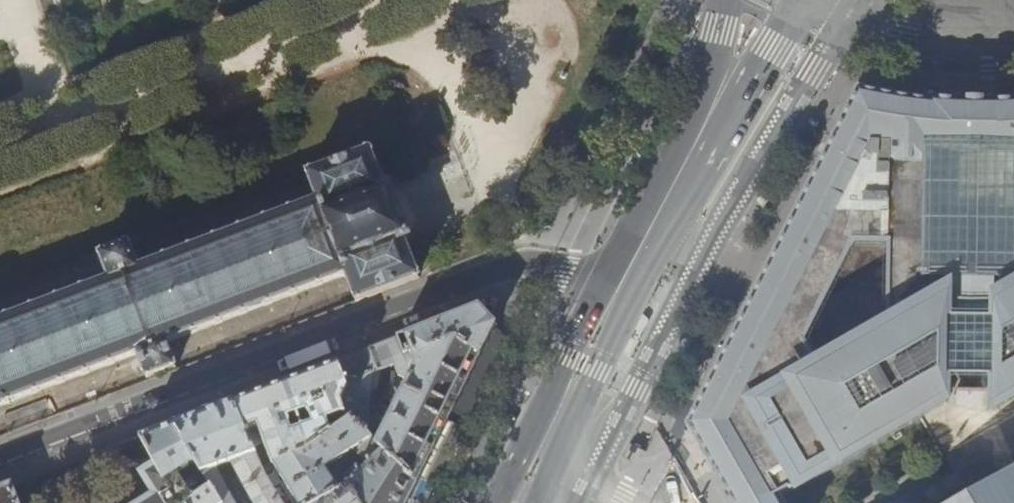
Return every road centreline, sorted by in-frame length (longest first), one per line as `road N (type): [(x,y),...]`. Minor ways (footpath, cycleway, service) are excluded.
road 1 (residential): [(622,279),(511,267),(0,460)]
road 2 (primary): [(519,502),(622,279)]
road 3 (primary): [(808,6),(894,31),(1013,37)]
road 4 (primary): [(695,149),(808,6)]
road 5 (primary): [(727,0),(695,149)]
road 6 (primary): [(622,279),(695,149)]

